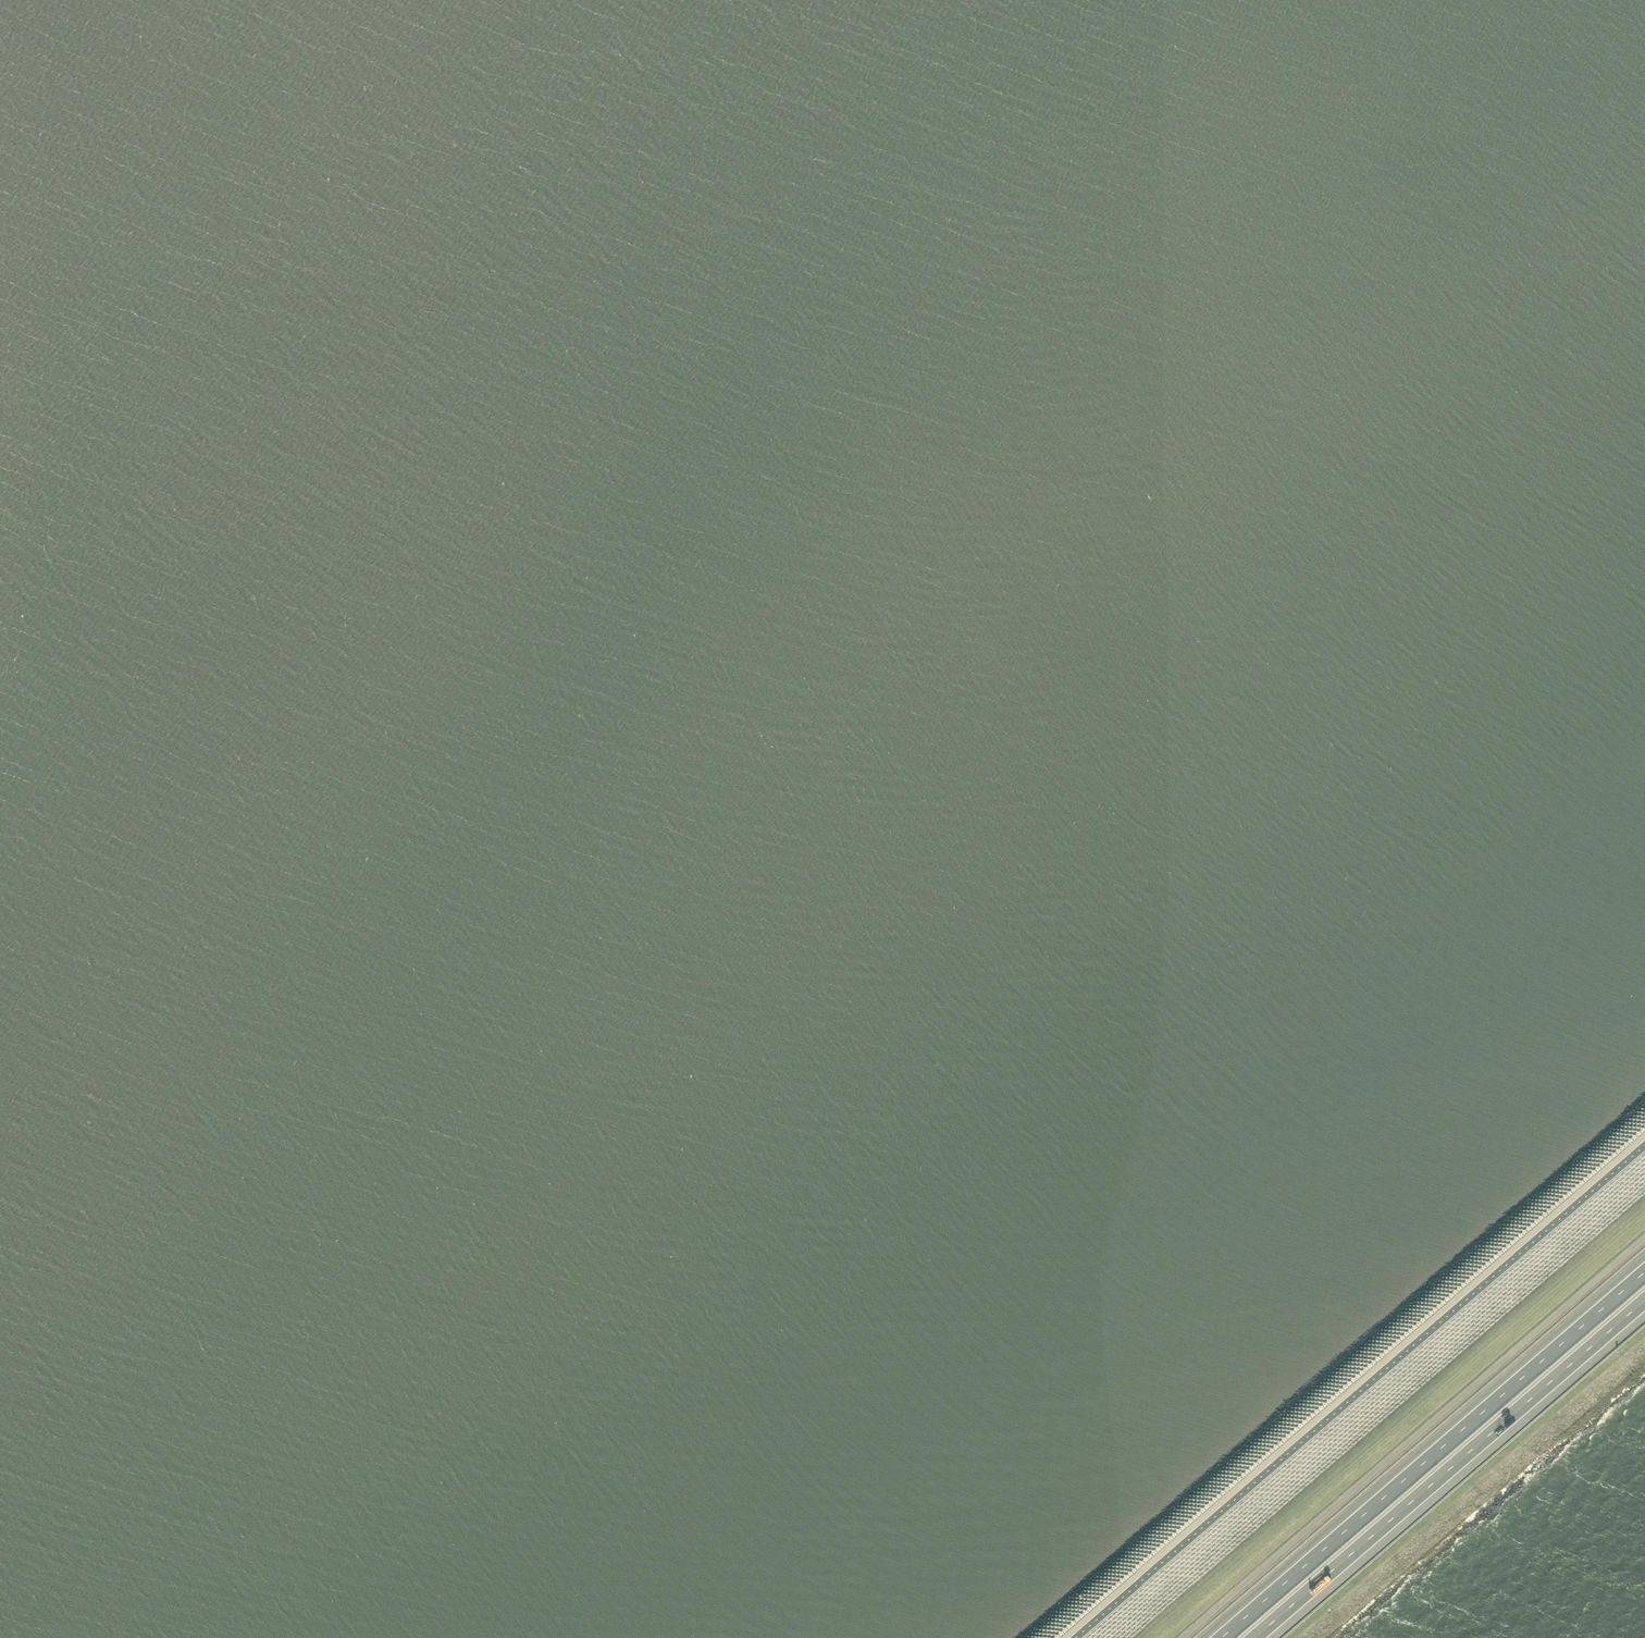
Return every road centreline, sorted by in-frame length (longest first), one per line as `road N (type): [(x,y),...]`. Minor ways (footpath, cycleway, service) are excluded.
road 1 (motorway): [(1644,1272),(1222,1637)]
road 2 (motorway): [(1255,1637),(1644,1301)]

